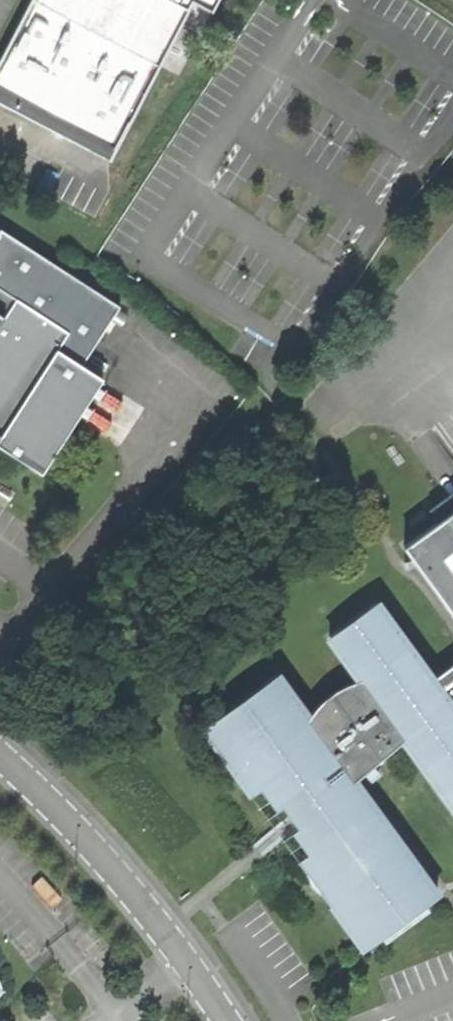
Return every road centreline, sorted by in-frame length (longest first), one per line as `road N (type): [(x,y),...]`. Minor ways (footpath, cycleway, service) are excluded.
road 1 (unclassified): [(0,764),(142,908),(225,1020)]

